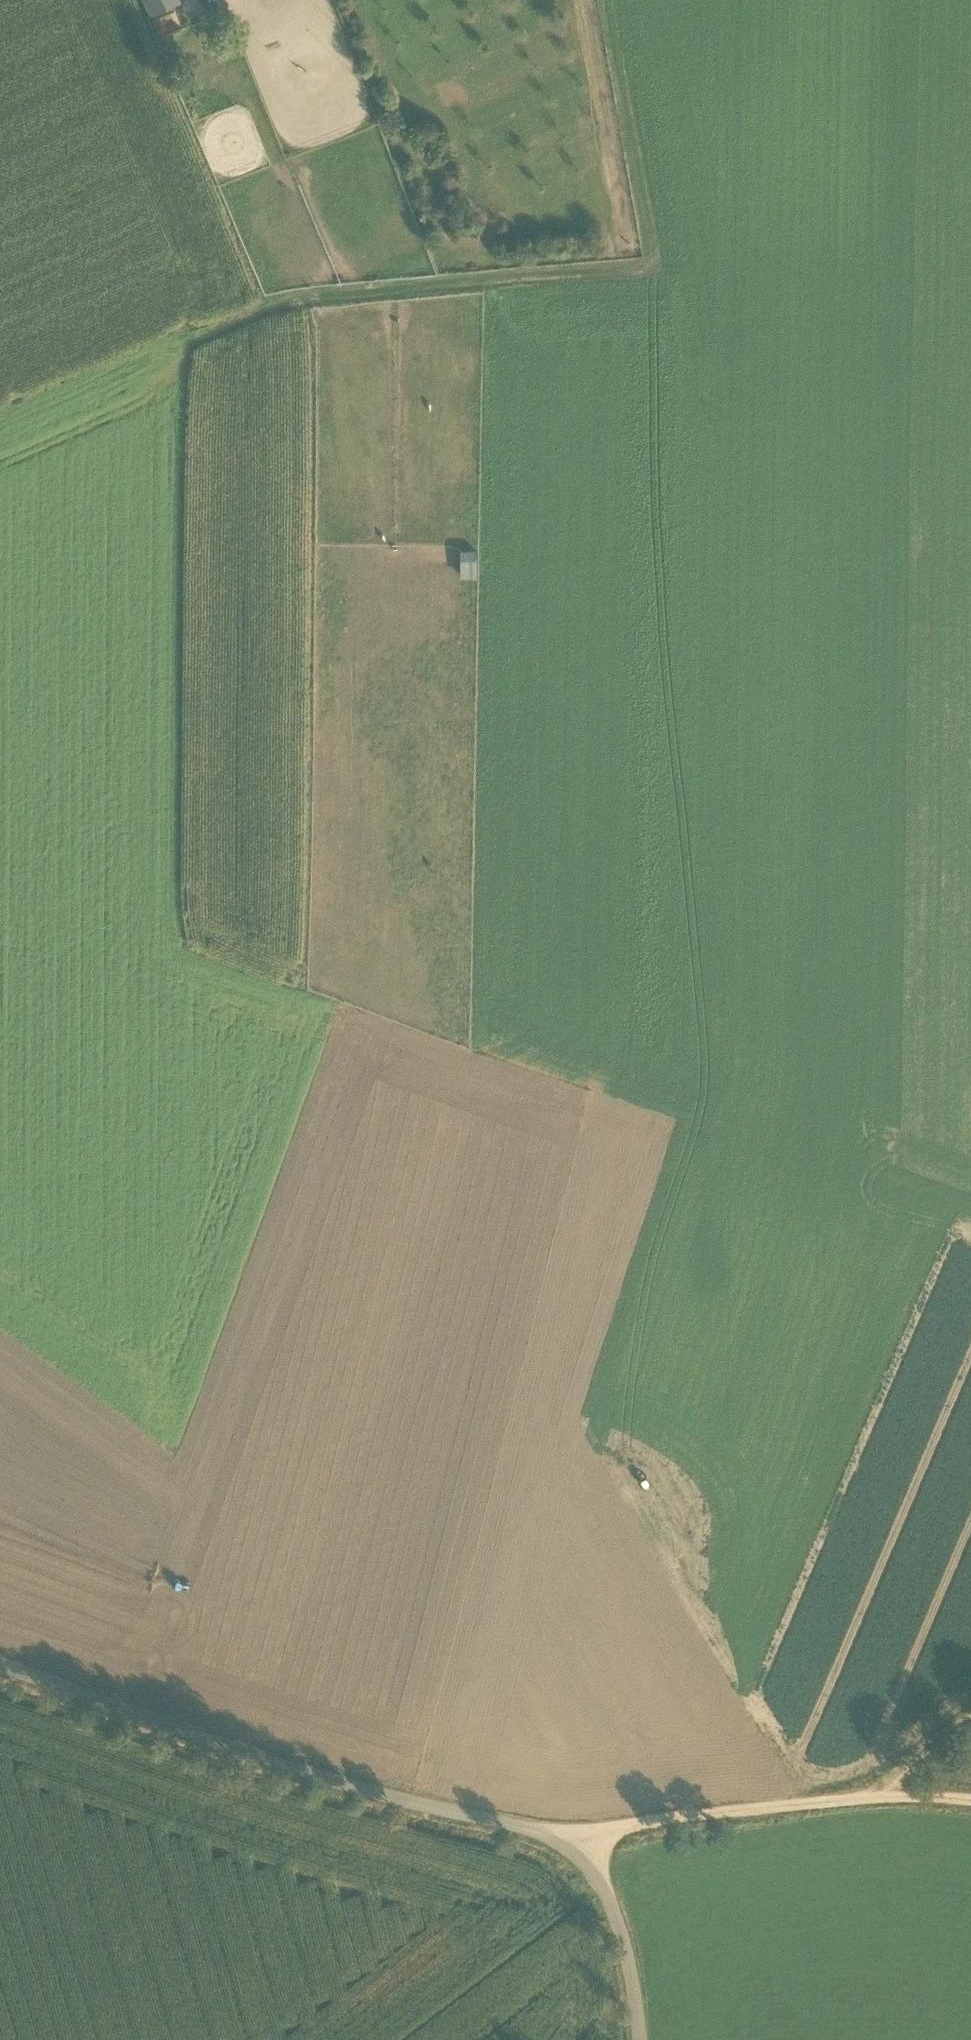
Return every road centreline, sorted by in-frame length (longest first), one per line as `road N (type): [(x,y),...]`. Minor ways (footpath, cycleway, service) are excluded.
road 1 (unclassified): [(0,1661),(294,1764),(566,1846),(614,1906),(641,2039)]
road 2 (track): [(603,0),(654,272),(446,288)]
road 3 (track): [(566,1846),(626,1824),(888,1791)]

